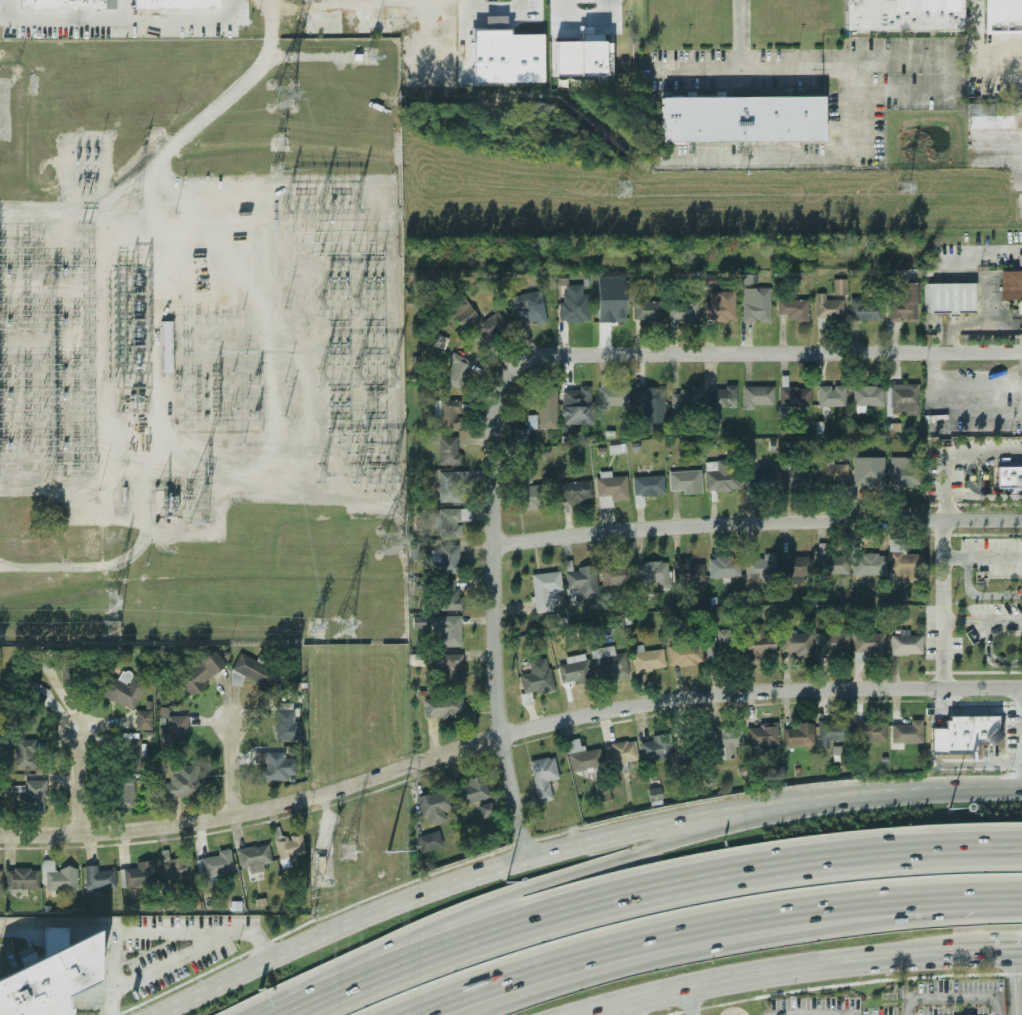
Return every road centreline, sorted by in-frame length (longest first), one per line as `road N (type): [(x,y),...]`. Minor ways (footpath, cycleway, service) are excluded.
road 1 (residential): [(1021,687),(675,698),(501,733),(285,803),(181,825),(0,834)]
road 2 (primary): [(1021,791),(814,799),(660,824),(469,877),(154,1014)]
road 3 (motorway): [(1021,853),(789,865),(608,903),(416,964),(294,1014)]
road 4 (motorway): [(417,1014),(584,953),(779,909),(1021,891)]
road 5 (residential): [(530,858),(494,693),(500,396),(513,374),(537,359),(628,354)]
road 6 (motorway): [(814,799),(518,889),(282,992),(252,1014)]
road 7 (motorway): [(499,1014),(756,937),(928,918),(1021,898)]
road 8 (residential): [(1021,519),(607,532),(492,545)]
road 9 (primary): [(581,1014),(691,987),(861,960),(994,952)]
road 10 (residential): [(1021,352),(628,354)]

